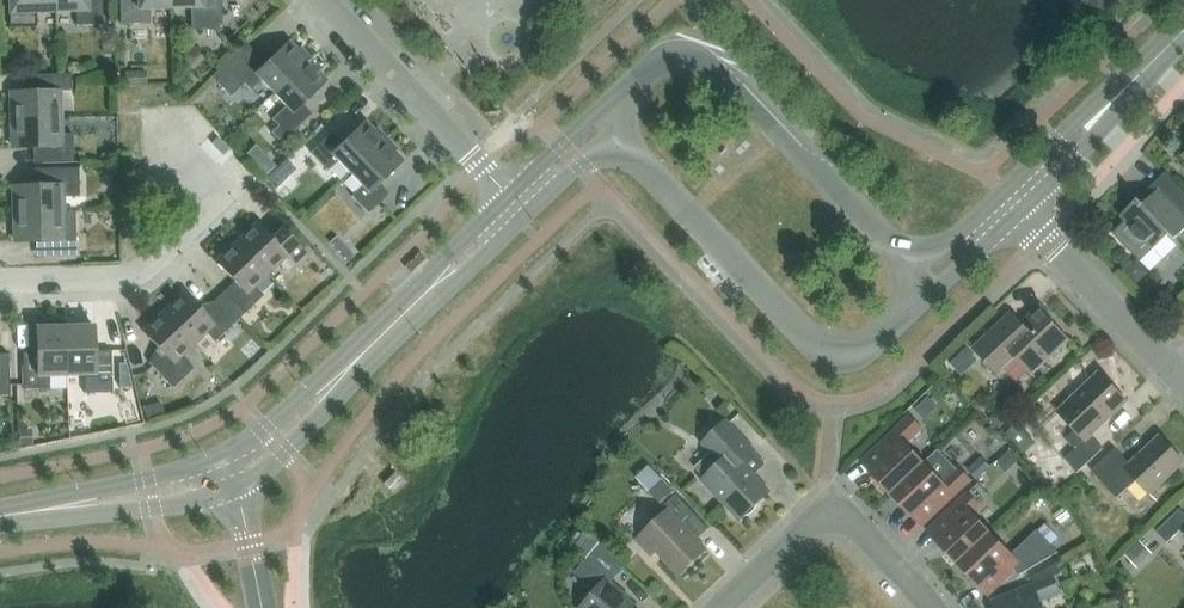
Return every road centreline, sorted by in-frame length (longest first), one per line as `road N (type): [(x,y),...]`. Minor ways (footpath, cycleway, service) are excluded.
road 1 (tertiary): [(234,490),(261,475),(525,216)]
road 2 (tertiary): [(508,197),(304,391),(218,457)]
road 3 (tertiary): [(640,160),(814,343),(831,352),(859,347),(906,308)]
road 4 (tertiary): [(894,244),(713,61),(675,54),(624,94)]
road 5 (residential): [(0,280),(128,275),(243,173)]
road 6 (tertiary): [(1020,210),(1163,62),(1177,36)]
road 7 (tertiary): [(1177,36),(1149,50),(1003,191)]
road 8 (secondary): [(2,517),(154,507),(234,490)]
road 9 (residential): [(1176,374),(1020,210)]
road 10 (secondary): [(218,457),(2,517)]
road 11 (residential): [(324,0),(473,158)]
road 12 (tertiary): [(624,94),(508,197)]
road 13 (tertiary): [(906,308),(1020,210)]
road 14 (residential): [(720,607),(830,505)]
road 15 (residential): [(935,607),(830,505)]
road 16 (tertiary): [(525,216),(584,163),(640,160)]
road 17 (tertiary): [(1003,191),(941,244),(894,244)]
road 18 (secondary): [(262,607),(234,490)]

